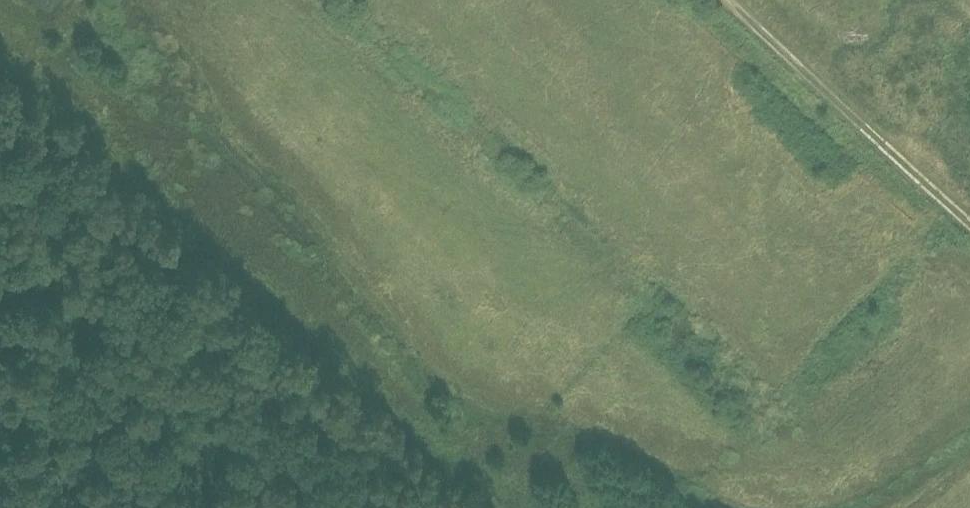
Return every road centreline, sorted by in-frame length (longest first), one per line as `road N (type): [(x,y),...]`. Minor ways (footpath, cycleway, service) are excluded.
road 1 (track): [(724,0),(969,225)]

